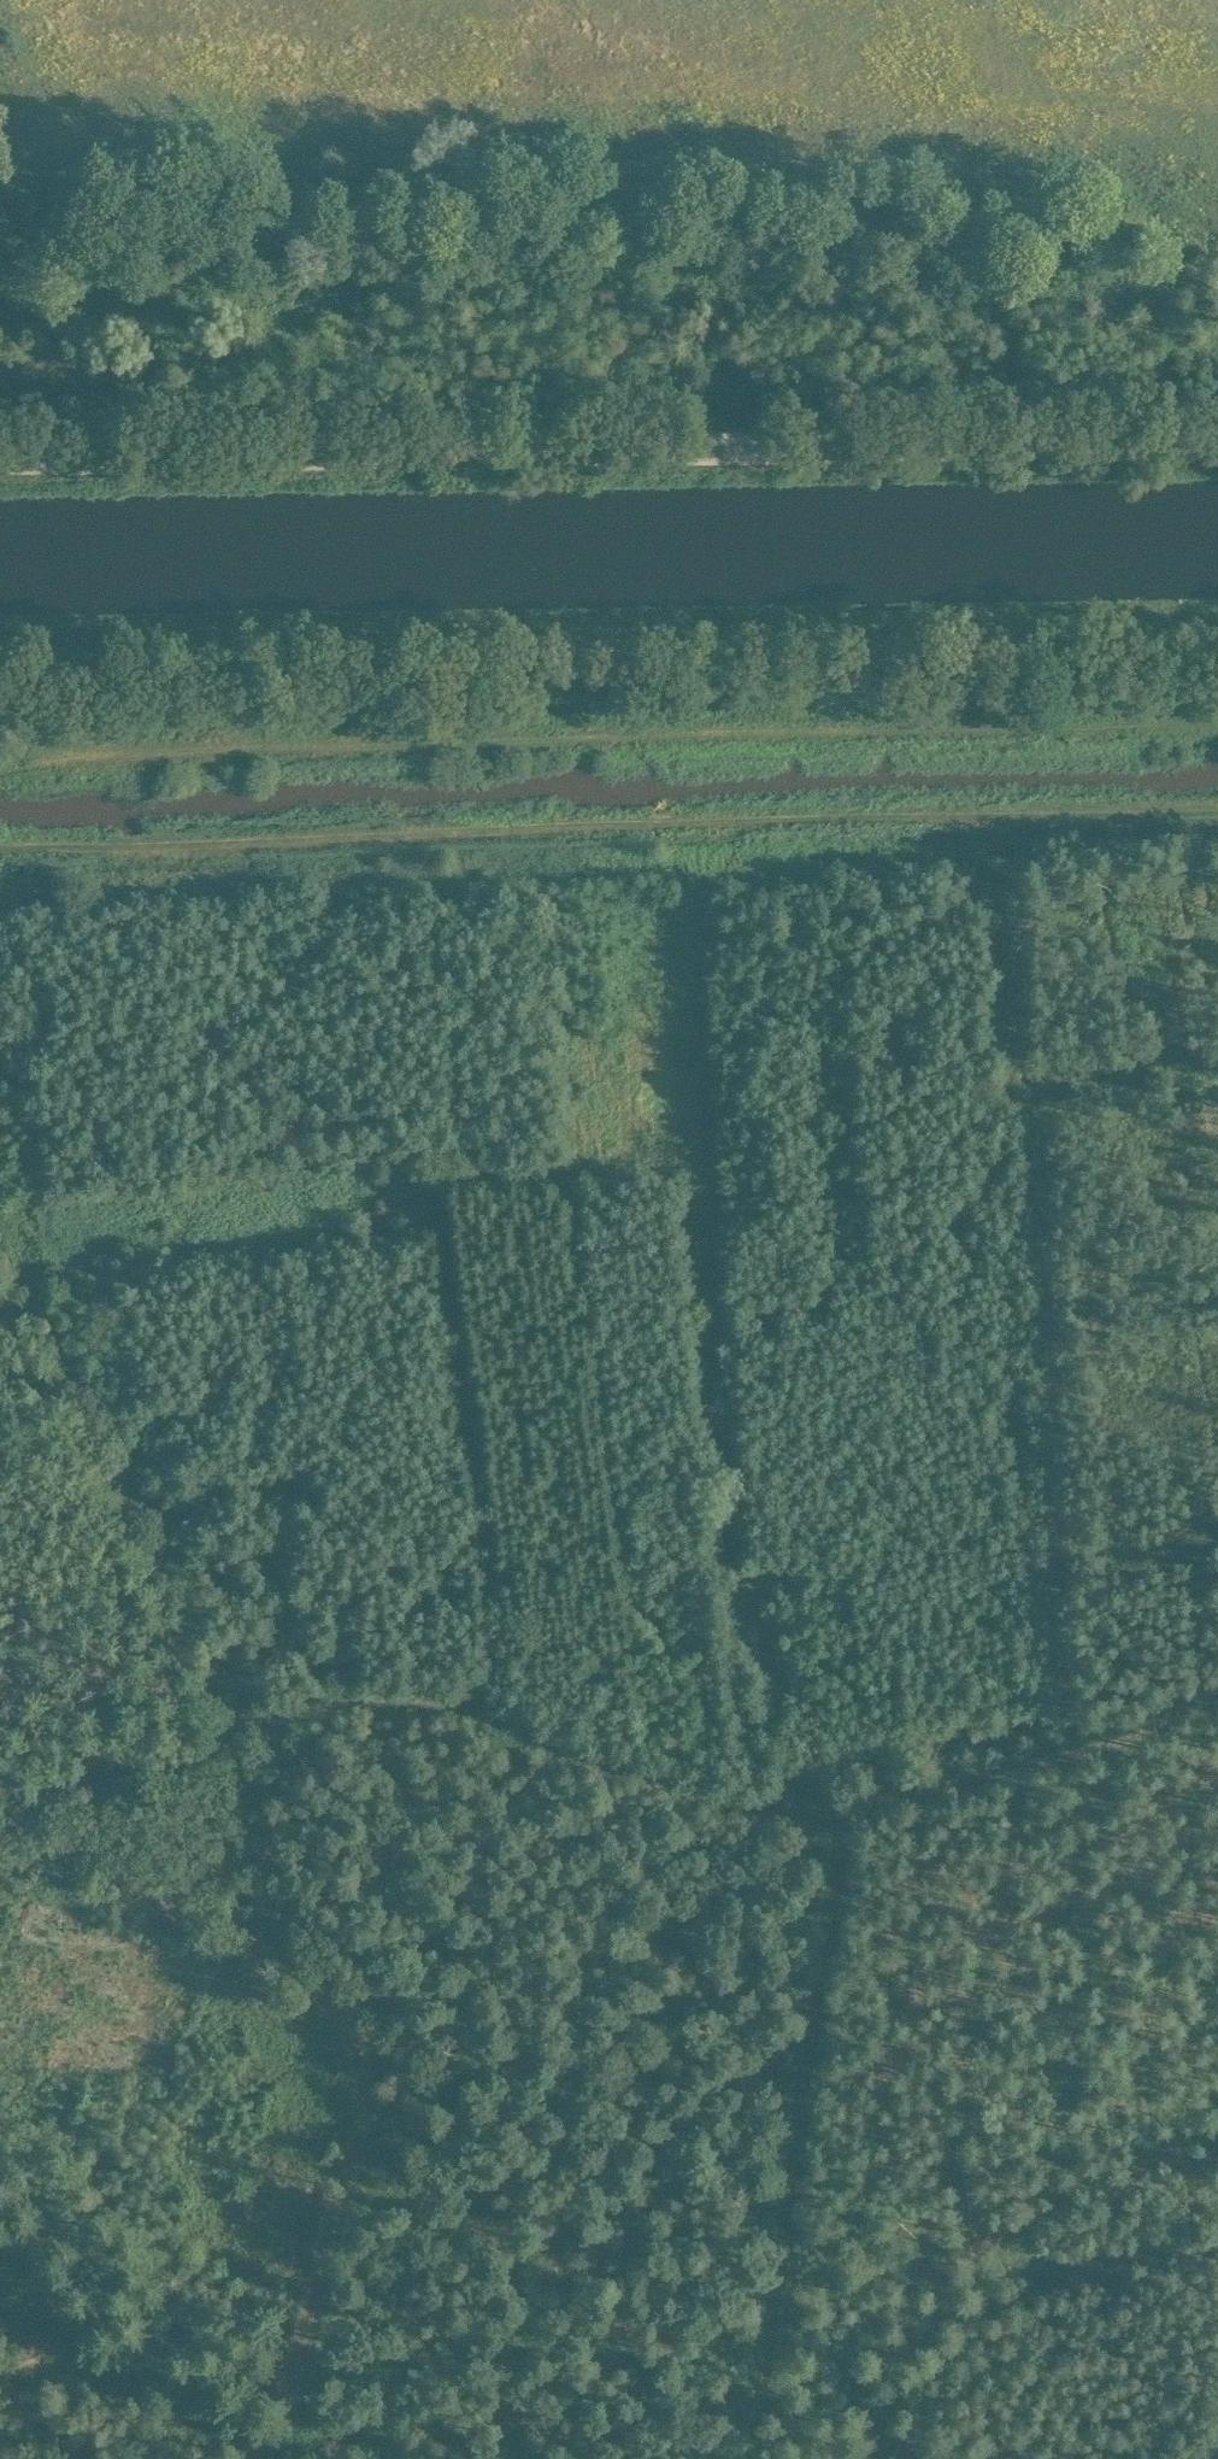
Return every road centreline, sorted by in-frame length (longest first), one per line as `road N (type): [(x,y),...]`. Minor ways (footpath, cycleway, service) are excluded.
road 1 (track): [(0,851),(857,814),(1217,819)]
road 2 (unclassified): [(0,464),(1217,443)]

